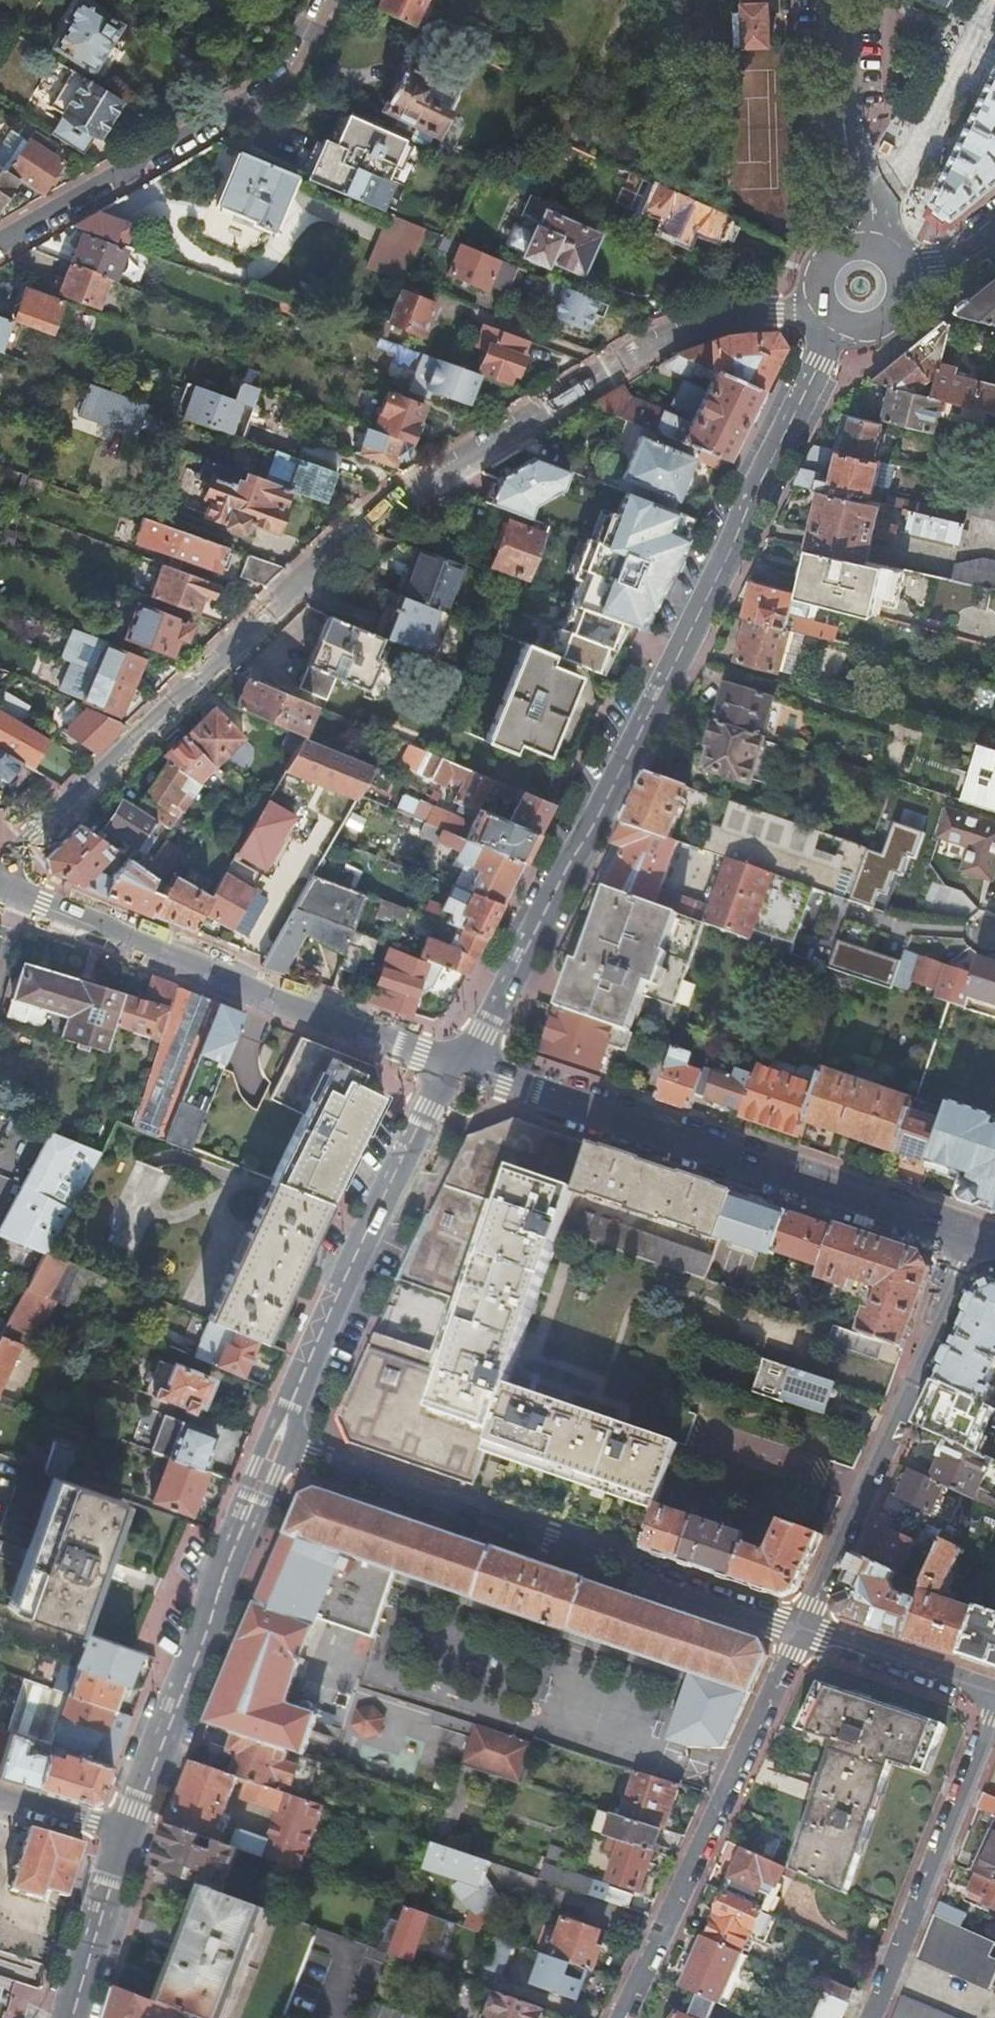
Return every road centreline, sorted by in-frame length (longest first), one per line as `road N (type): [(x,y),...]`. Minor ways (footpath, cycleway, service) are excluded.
road 1 (residential): [(0,866),(339,538),(646,348),(811,301)]
road 2 (tertiary): [(838,330),(587,836),(485,1032),(456,1066)]
road 3 (residential): [(276,1441),(801,1631)]
road 4 (residential): [(456,1066),(972,1238)]
road 5 (residential): [(0,887),(456,1066)]
road 6 (residential): [(338,0),(296,87),(70,197),(0,240)]
road 7 (residential): [(972,1238),(801,1631)]
road 8 (residential): [(621,2017),(801,1631)]
road 9 (tertiary): [(276,1441),(129,1833)]
road 10 (tertiary): [(456,1066),(375,1217),(276,1441)]
road 11 (residential): [(994,1708),(873,2017)]
road 12 (residential): [(854,194),(885,180),(910,154),(990,0)]
road 13 (residential): [(801,1631),(994,1694)]
road 14 (secondary): [(854,194),(842,0)]
road 15 (tertiary): [(129,1833),(71,2017)]
road 16 (residential): [(129,1833),(0,1795)]

